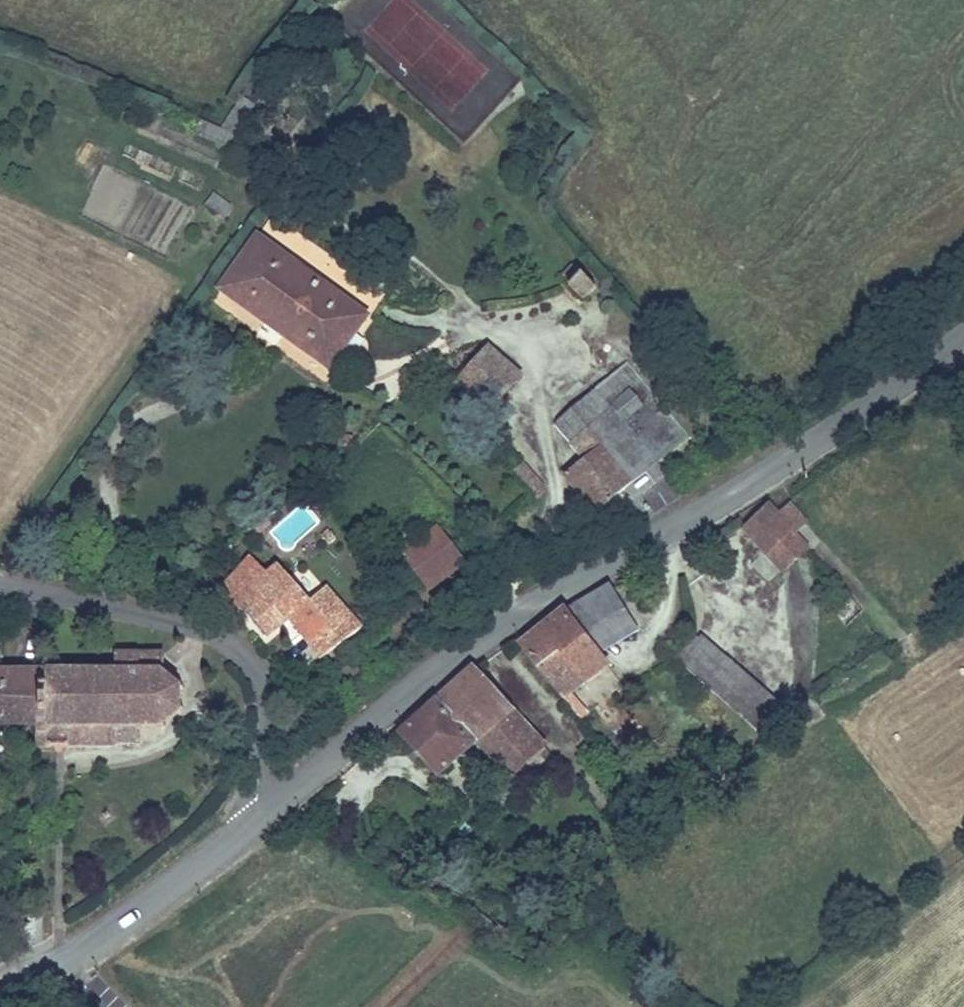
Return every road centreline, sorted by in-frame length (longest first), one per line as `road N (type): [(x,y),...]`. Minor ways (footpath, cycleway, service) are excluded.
road 1 (tertiary): [(963,336),(788,455),(546,594),(445,663),(267,807)]
road 2 (residential): [(267,807),(259,759),(267,688),(250,659),(213,635),(0,584)]
road 3 (tertiary): [(267,807),(178,882),(50,966)]

